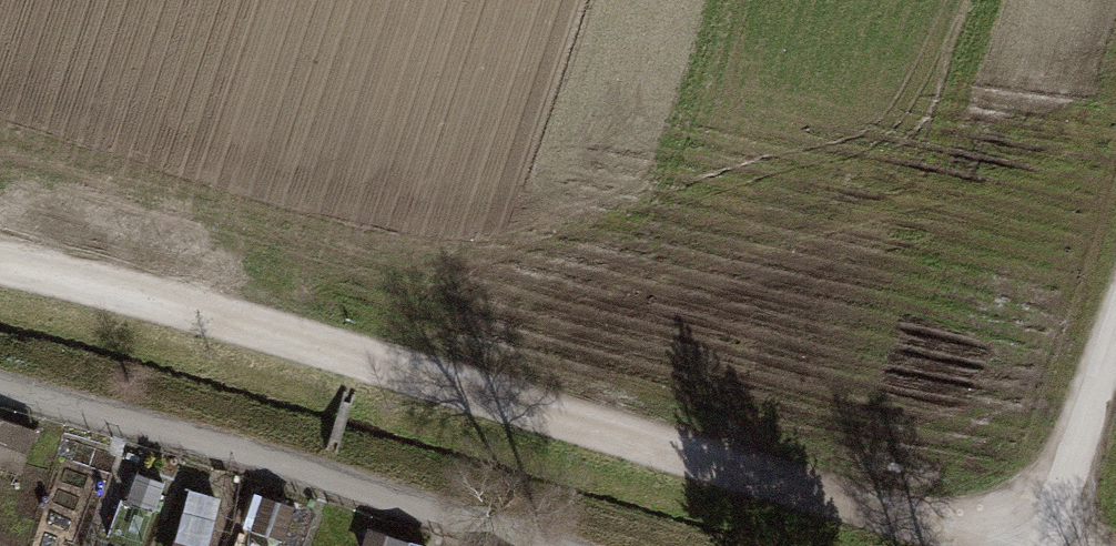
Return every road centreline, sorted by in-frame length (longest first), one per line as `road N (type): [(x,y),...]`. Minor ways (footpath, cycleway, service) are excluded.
road 1 (track): [(0,265),(357,358),(1002,545)]
road 2 (track): [(550,545),(0,388)]
road 3 (track): [(1037,545),(1115,317)]

